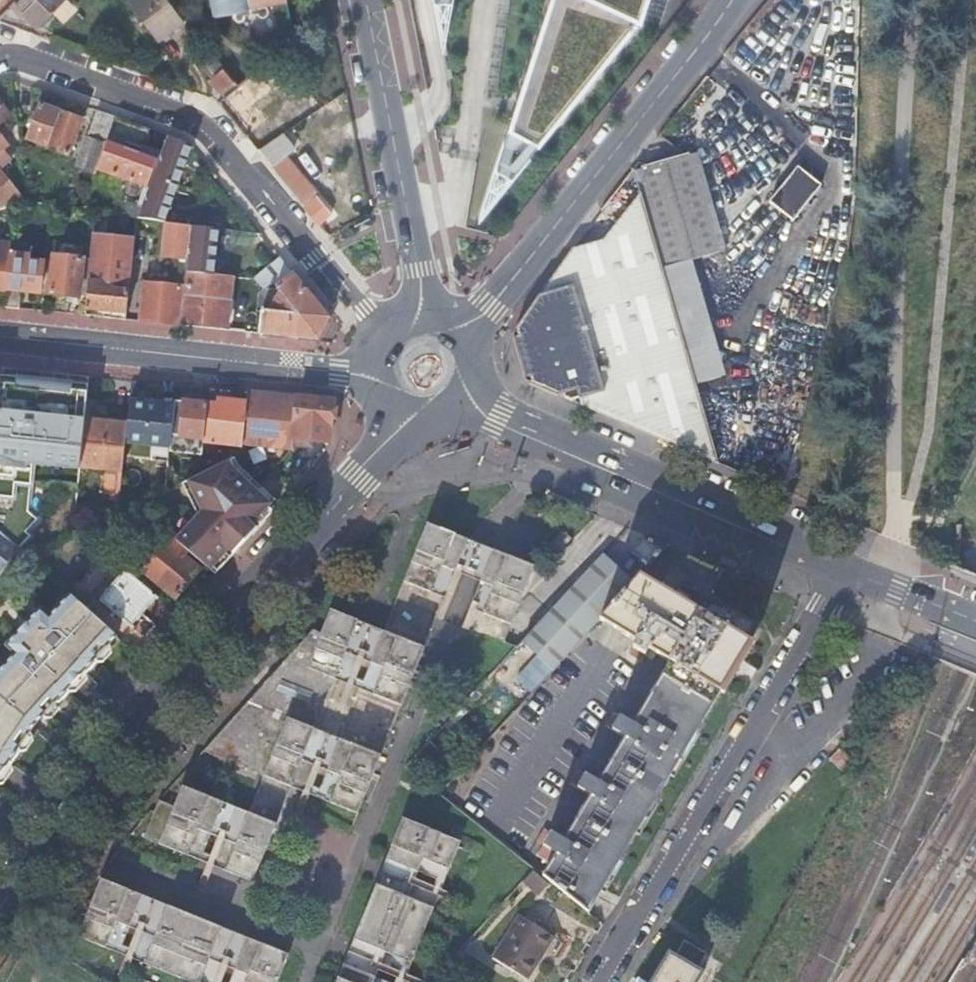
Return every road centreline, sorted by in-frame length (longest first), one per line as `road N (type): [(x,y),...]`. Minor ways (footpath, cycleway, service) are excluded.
road 1 (secondary): [(393,422),(118,719),(0,883)]
road 2 (residential): [(374,335),(202,128),(6,57),(0,62)]
road 3 (residential): [(597,981),(841,569)]
road 4 (tertiary): [(734,0),(472,328)]
road 5 (secondary): [(470,411),(841,569)]
road 6 (tertiary): [(0,336),(364,377)]
road 7 (secondary): [(371,0),(427,308)]
road 8 (secondary): [(841,569),(975,624)]

